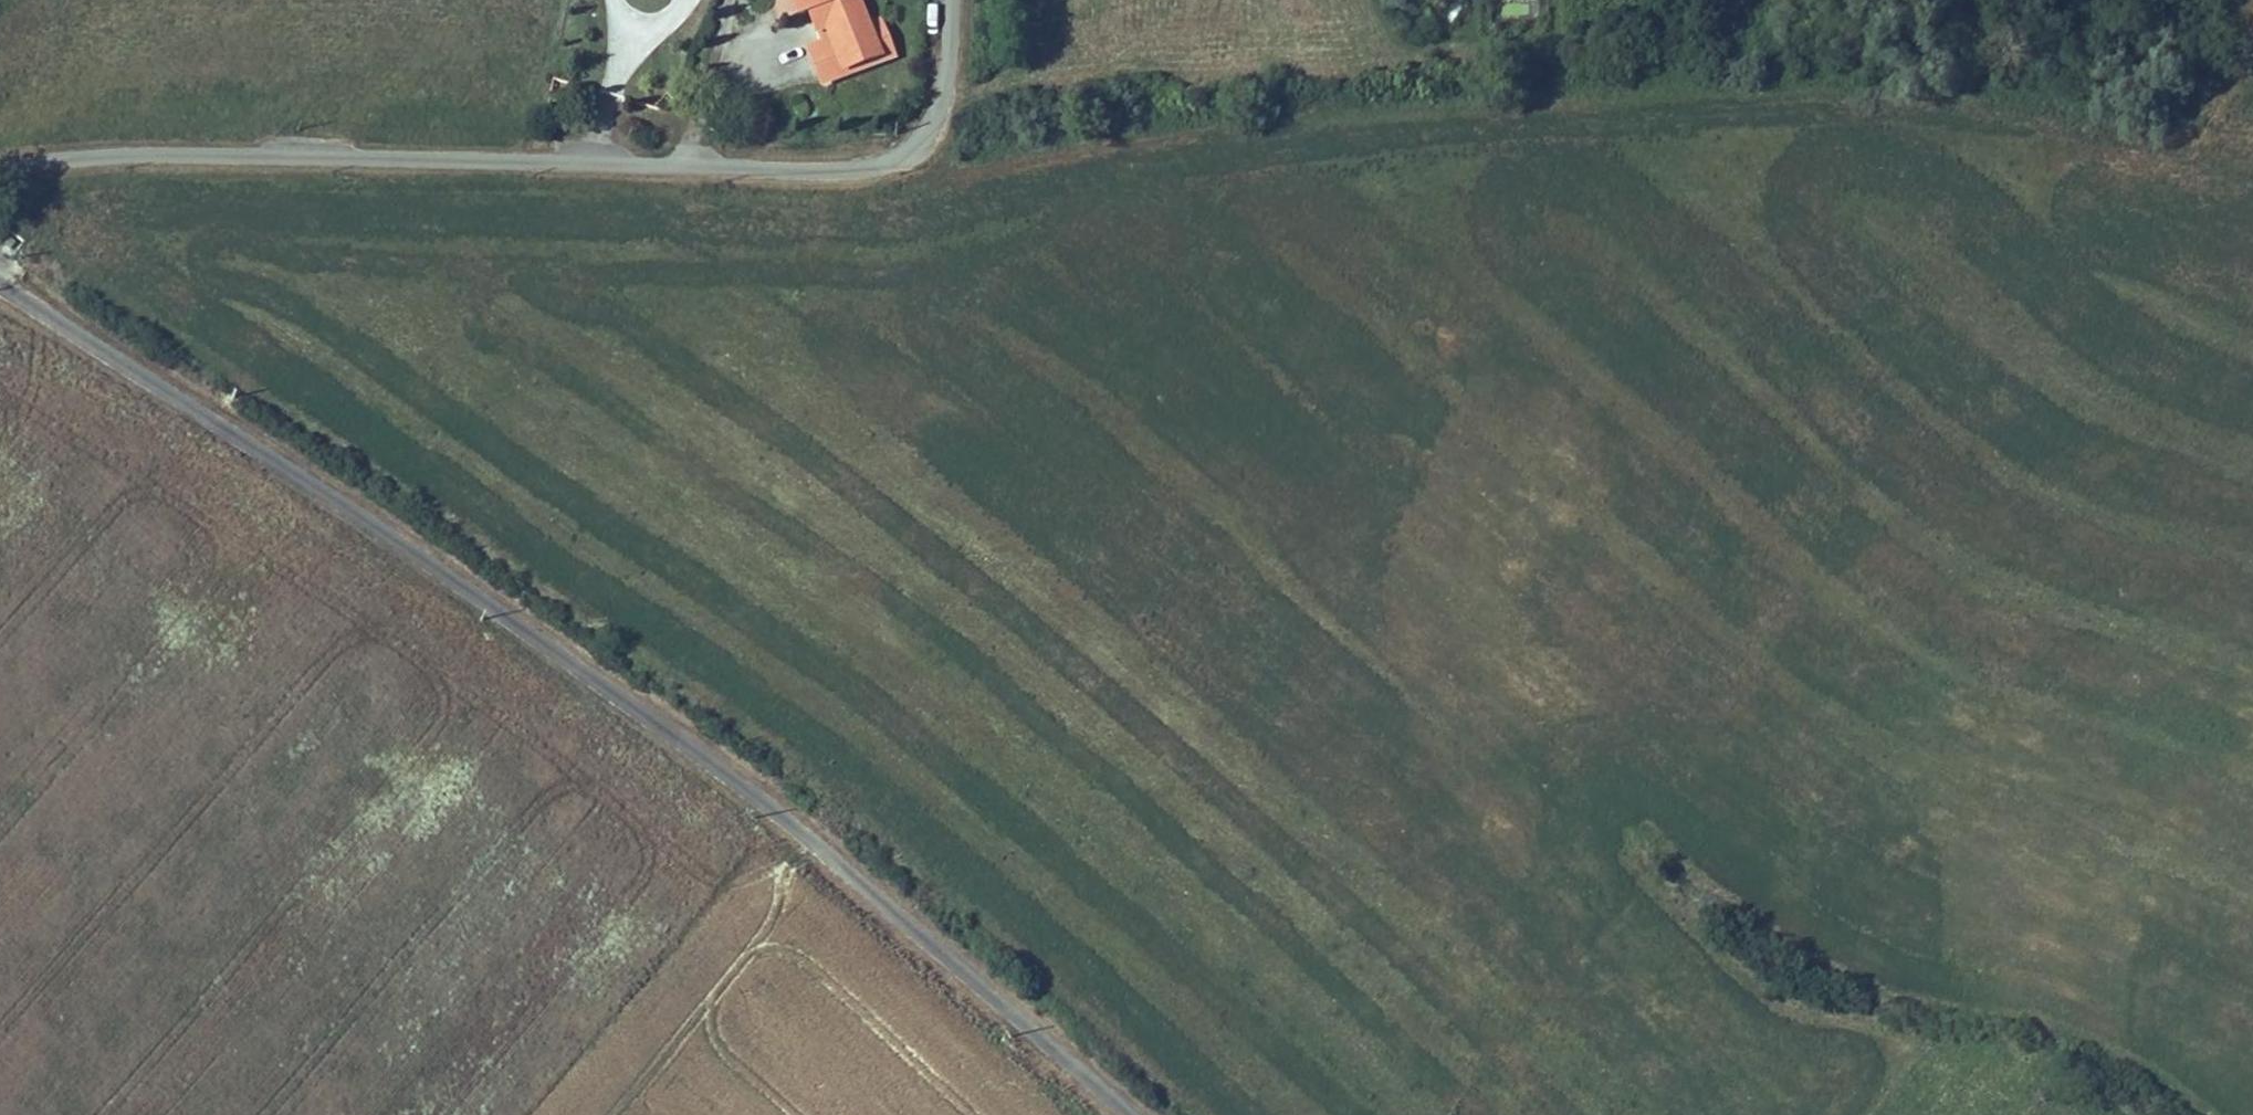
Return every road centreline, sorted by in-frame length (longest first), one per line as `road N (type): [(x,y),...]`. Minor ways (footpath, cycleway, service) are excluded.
road 1 (unclassified): [(0,177),(107,161),(881,156),(943,108),(941,0)]

